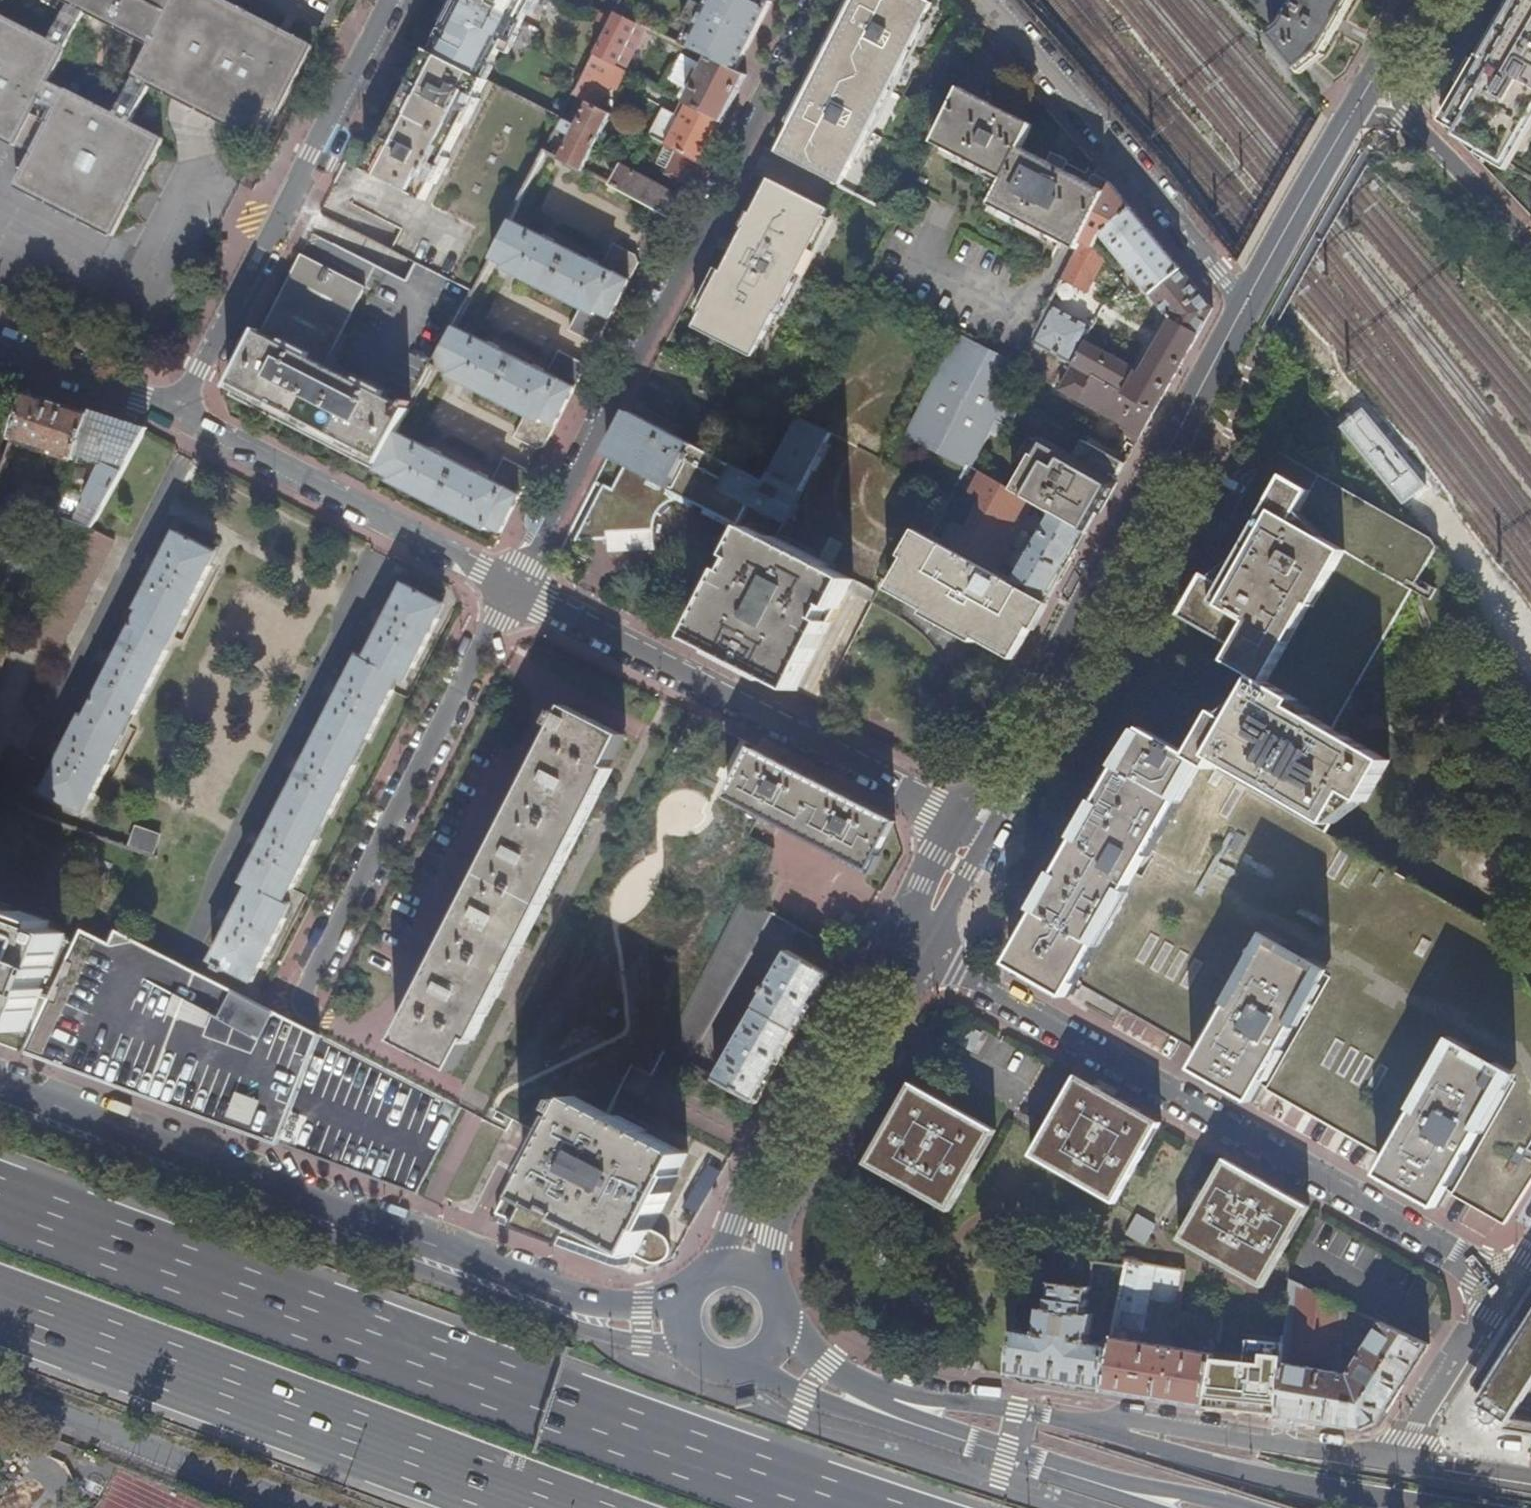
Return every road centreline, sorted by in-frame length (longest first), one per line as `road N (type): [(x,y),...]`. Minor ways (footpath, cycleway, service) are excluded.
road 1 (motorway): [(843,1507),(0,1203)]
road 2 (secondary): [(0,1113),(554,1318),(606,1335),(691,1345)]
road 3 (secondary): [(685,1304),(581,1301),(0,1086)]
road 4 (residential): [(912,946),(1508,1280)]
road 5 (residential): [(828,0),(515,586)]
road 6 (tertiary): [(974,830),(1251,304)]
road 7 (motorway): [(0,1304),(554,1507)]
road 8 (residential): [(515,586),(974,830)]
road 9 (residential): [(180,412),(390,0)]
road 10 (secondary): [(744,1367),(806,1405),(1137,1507)]
road 11 (residential): [(1251,304),(988,0)]
road 12 (secondary): [(1241,1507),(1021,1454),(871,1392)]
road 13 (residential): [(180,412),(515,586)]
road 14 (tertiary): [(744,1268),(752,1231),(912,946)]
road 15 (motorway): [(1431,1507),(1284,1482),(1082,1424)]
road 16 (residential): [(2,1390),(326,1507)]
road 17 (residential): [(1396,1462),(1151,1426)]
road 18 (tertiary): [(1367,87),(1251,304)]
road 19 (residential): [(1530,247),(1404,114),(1367,87)]
road 20 (residential): [(1508,1280),(1396,1462)]
road 21 (residential): [(1082,1424),(871,1392)]
road 22 (residential): [(0,351),(180,412)]
road 23 (track): [(1530,628),(1430,501)]
road 24 (residential): [(1530,1480),(1396,1462)]
road 25 (tertiary): [(912,946),(974,830)]

